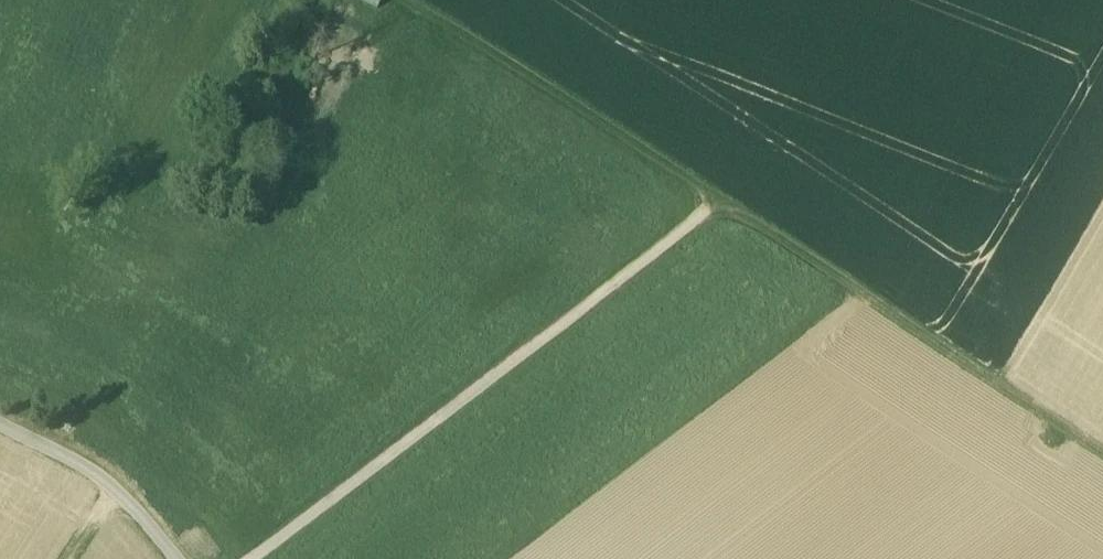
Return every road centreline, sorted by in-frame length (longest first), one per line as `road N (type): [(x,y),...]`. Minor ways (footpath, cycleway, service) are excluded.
road 1 (track): [(248,558),(717,203)]
road 2 (track): [(717,203),(1102,454)]
road 3 (track): [(396,0),(717,203)]
road 4 (track): [(0,427),(115,486)]

